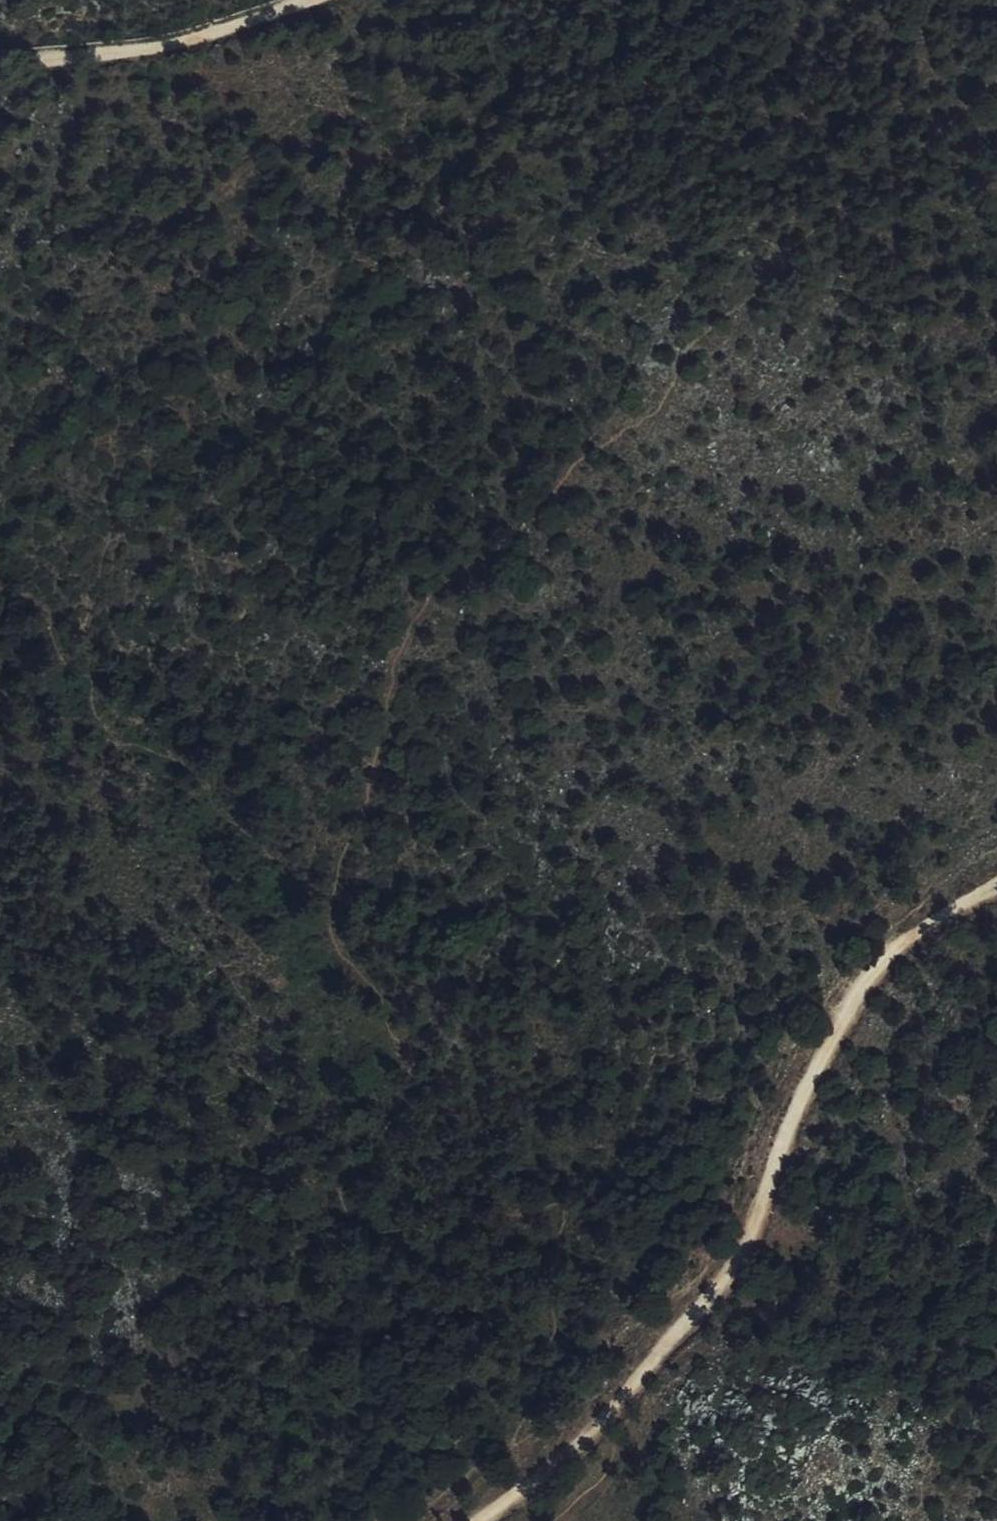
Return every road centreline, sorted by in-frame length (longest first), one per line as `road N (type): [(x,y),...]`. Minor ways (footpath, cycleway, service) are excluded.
road 1 (track): [(996,885),(881,967),(805,1078),(753,1233),(591,1426),(474,1520)]
road 2 (track): [(312,0),(156,47),(0,64)]

